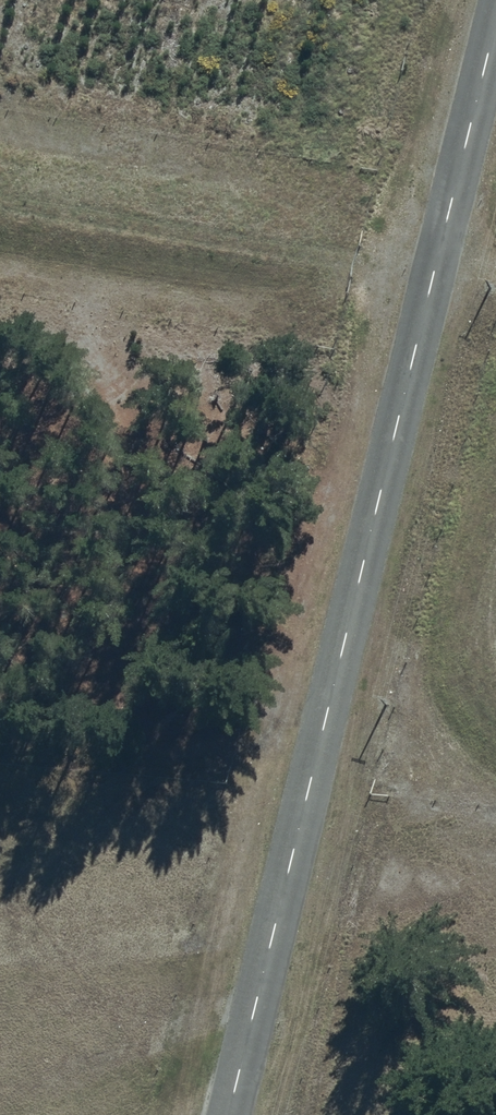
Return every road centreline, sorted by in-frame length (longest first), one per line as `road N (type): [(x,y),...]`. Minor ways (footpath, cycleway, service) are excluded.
road 1 (tertiary): [(495,16),(233,1114)]
road 2 (track): [(70,310),(123,377),(153,471),(146,688),(159,729),(222,746)]
road 3 (track): [(0,98),(73,212),(356,259)]

